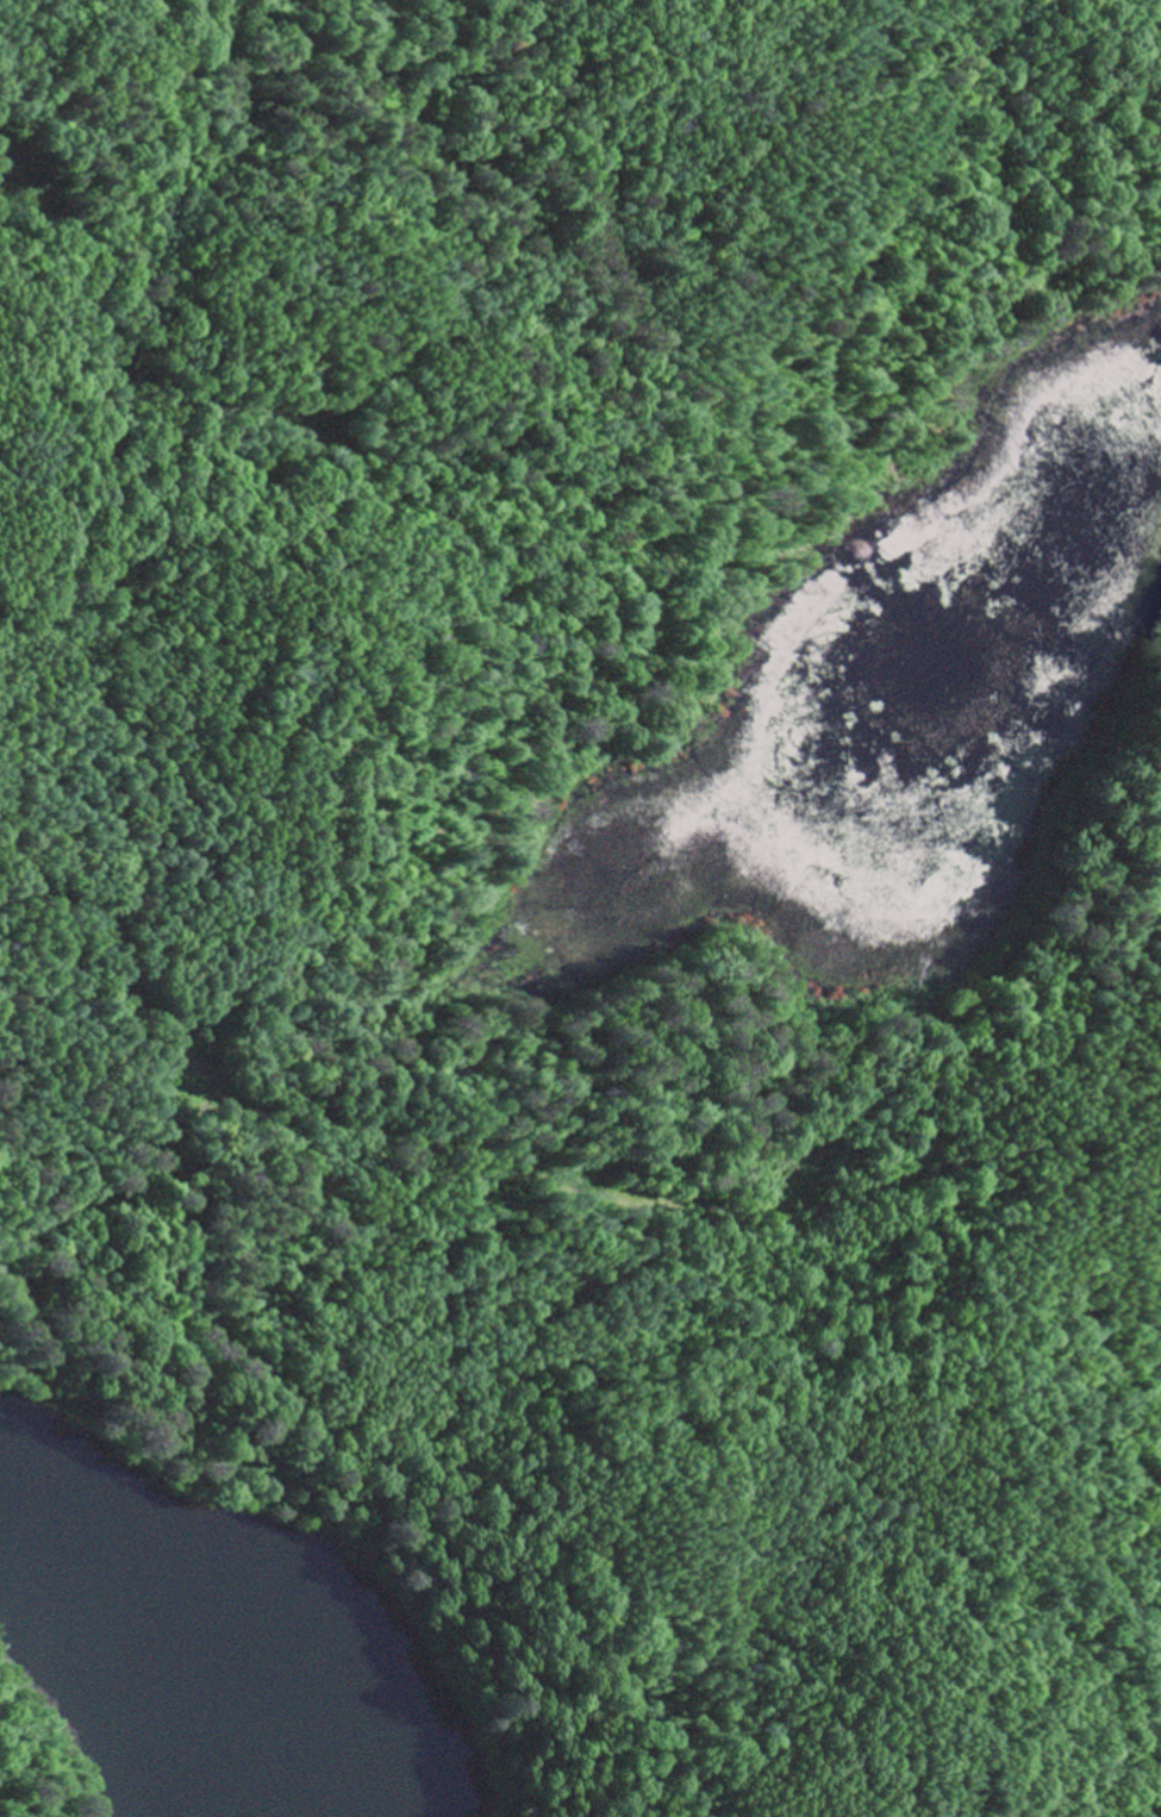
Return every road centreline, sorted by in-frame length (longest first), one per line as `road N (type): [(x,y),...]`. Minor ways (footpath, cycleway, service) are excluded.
road 1 (track): [(1160,1077),(1080,1138),(963,1178),(755,1222),(586,1191),(211,1087),(102,942),(35,901),(0,900)]

